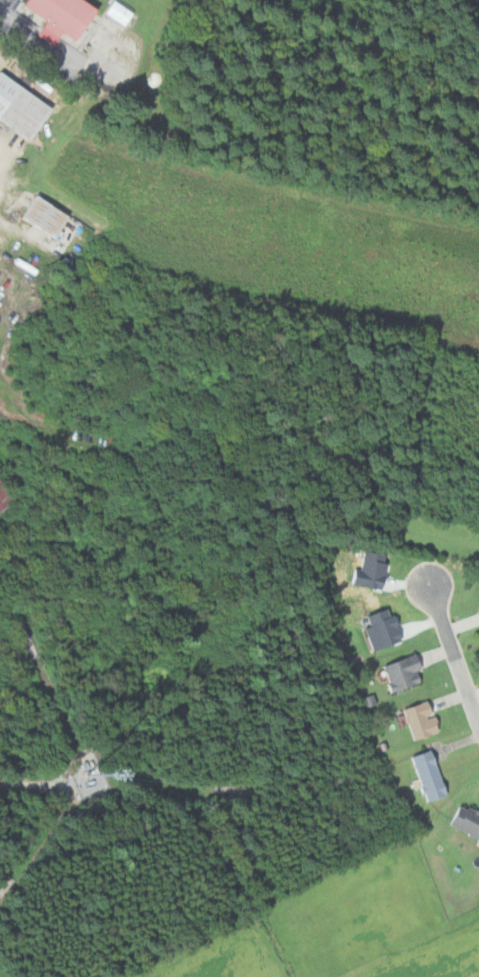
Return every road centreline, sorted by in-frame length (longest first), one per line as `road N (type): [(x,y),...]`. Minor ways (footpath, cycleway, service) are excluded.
road 1 (residential): [(433,585),(478,712)]

